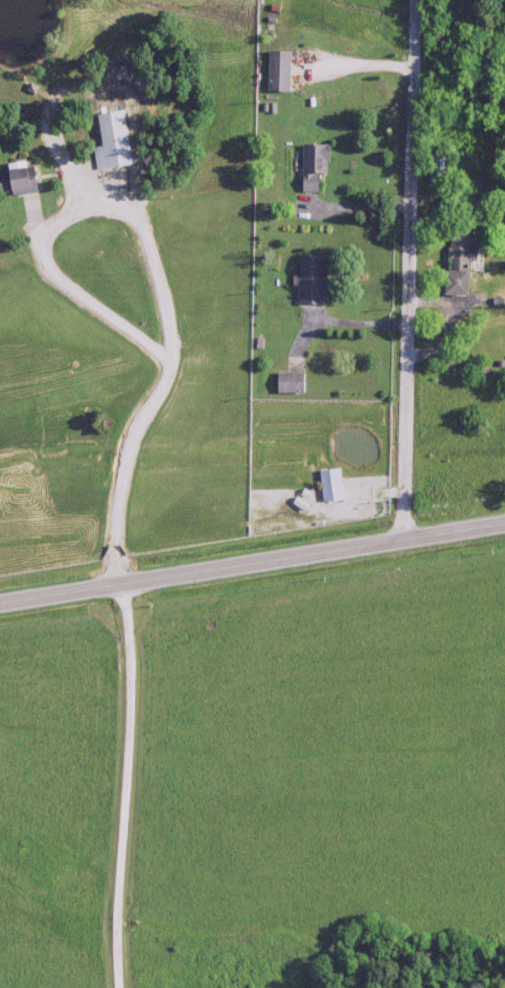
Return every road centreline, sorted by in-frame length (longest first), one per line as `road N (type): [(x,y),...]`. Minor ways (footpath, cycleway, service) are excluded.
road 1 (residential): [(417,0),(406,538)]
road 2 (secondary): [(0,601),(504,523)]

